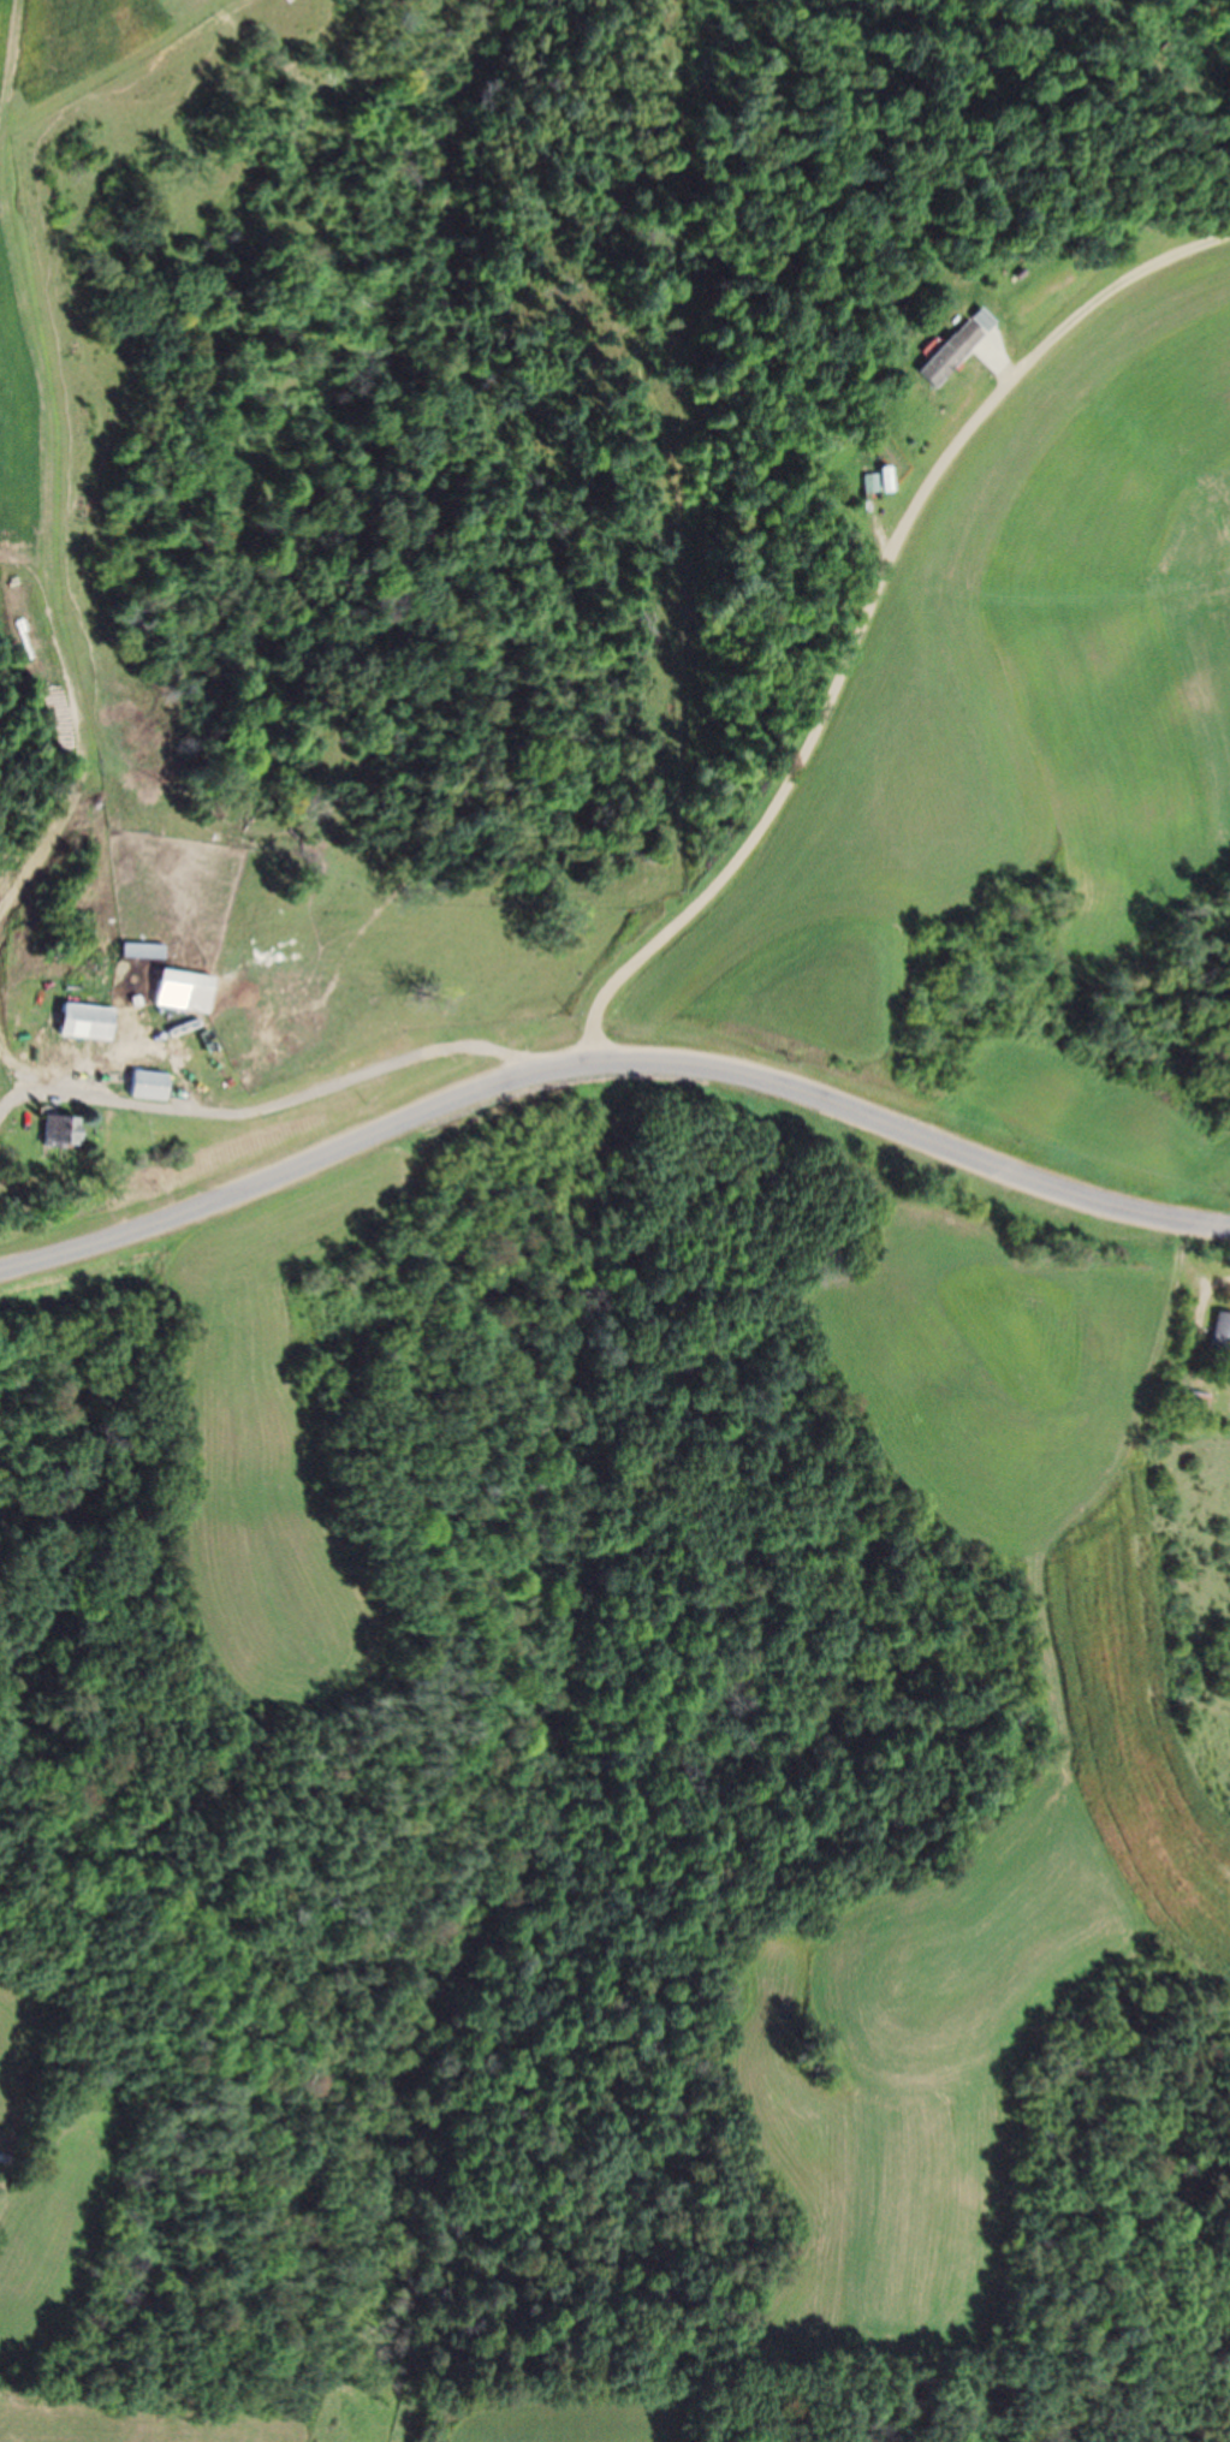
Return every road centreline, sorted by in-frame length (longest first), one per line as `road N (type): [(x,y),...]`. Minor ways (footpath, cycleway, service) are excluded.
road 1 (secondary): [(0,1271),(136,1231),(513,1079),(641,1064),(777,1087),(1033,1183),(1157,1219),(1229,1228)]

